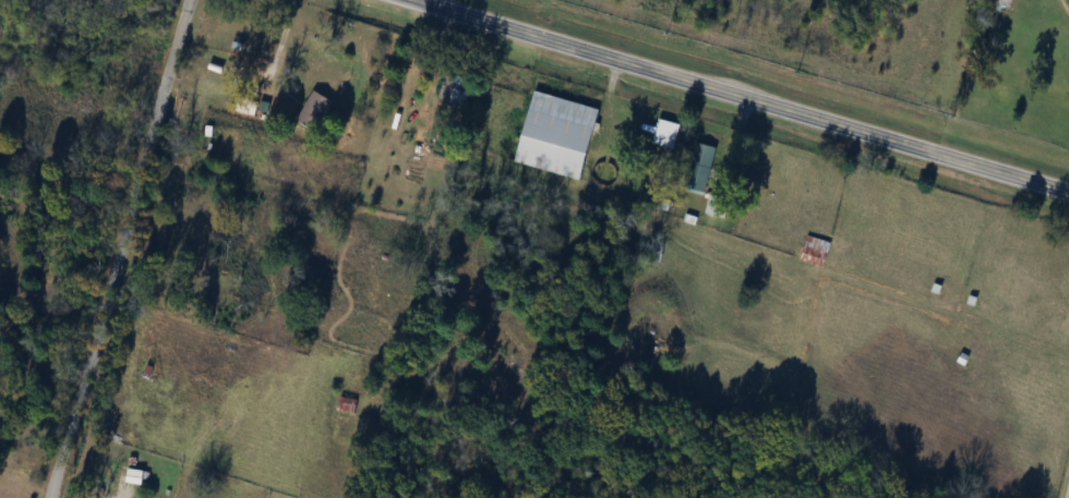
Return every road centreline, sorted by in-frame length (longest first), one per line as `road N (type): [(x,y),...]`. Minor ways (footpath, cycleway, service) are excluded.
road 1 (tertiary): [(415,0),(1068,191)]
road 2 (residential): [(48,497),(188,0)]

